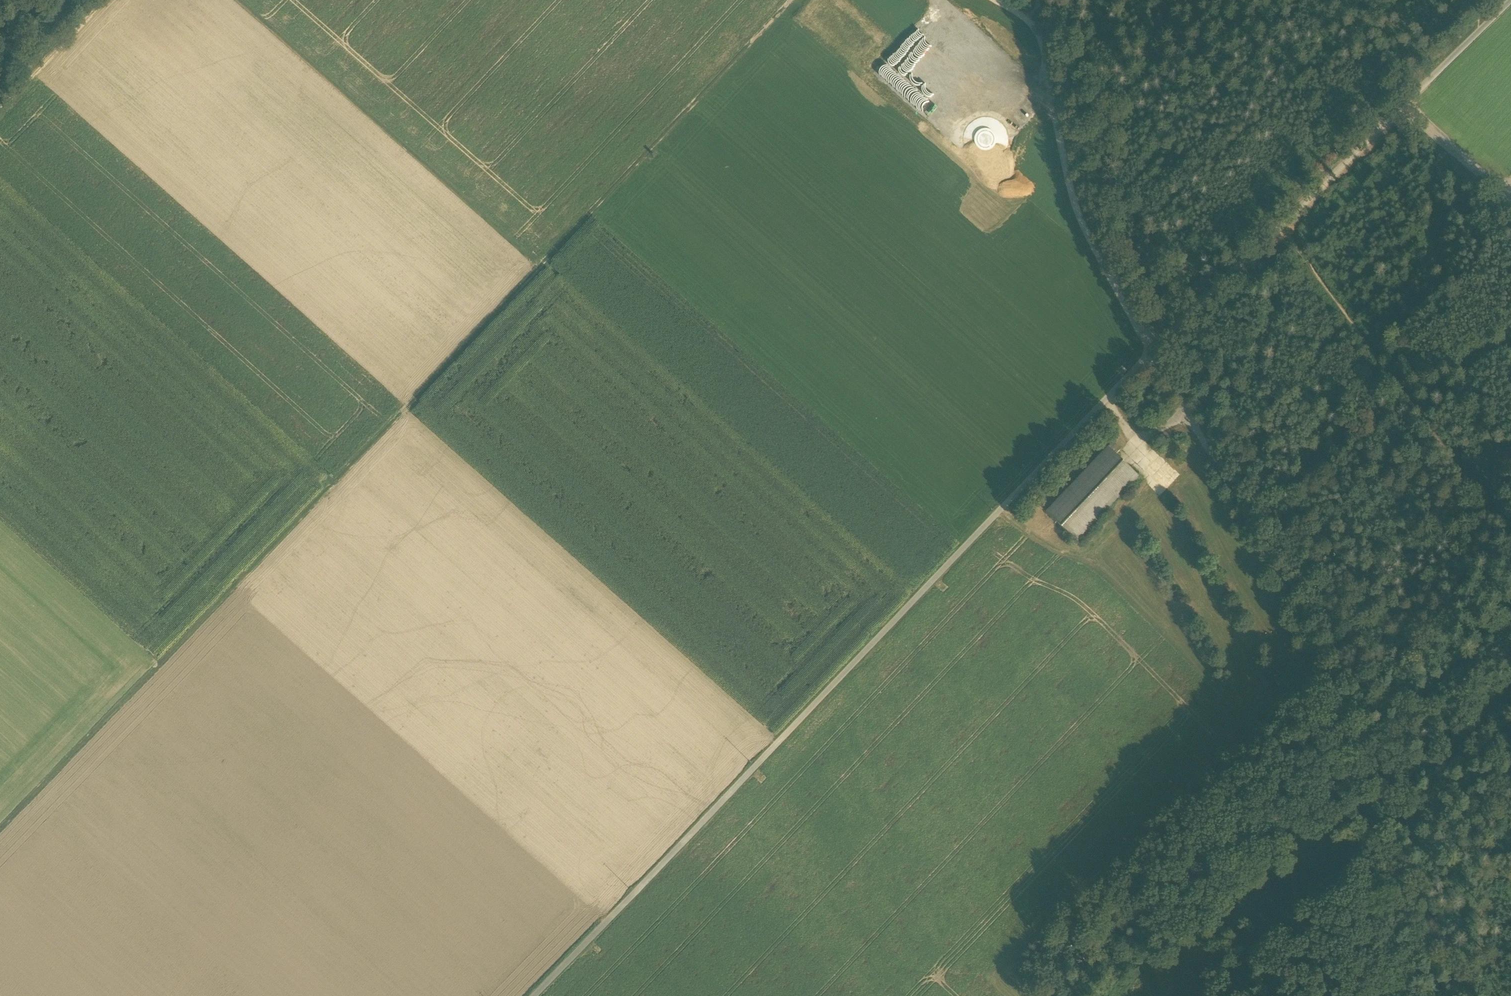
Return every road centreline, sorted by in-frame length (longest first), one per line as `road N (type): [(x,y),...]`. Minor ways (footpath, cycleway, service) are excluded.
road 1 (track): [(531,995),(1149,351)]
road 2 (track): [(0,830),(539,266)]
road 3 (track): [(1149,351),(1297,609),(1339,727),(1369,862),(1376,995)]
road 4 (track): [(1149,351),(1485,25)]
road 5 (track): [(236,0),(539,266)]
road 6 (track): [(1281,224),(1510,534)]
road 7 (track): [(539,266),(794,0)]
road 8 (track): [(1041,23),(1077,209),(1149,351)]
road 9 (track): [(104,0),(0,109)]
road 10 (track): [(1510,199),(1403,107)]

